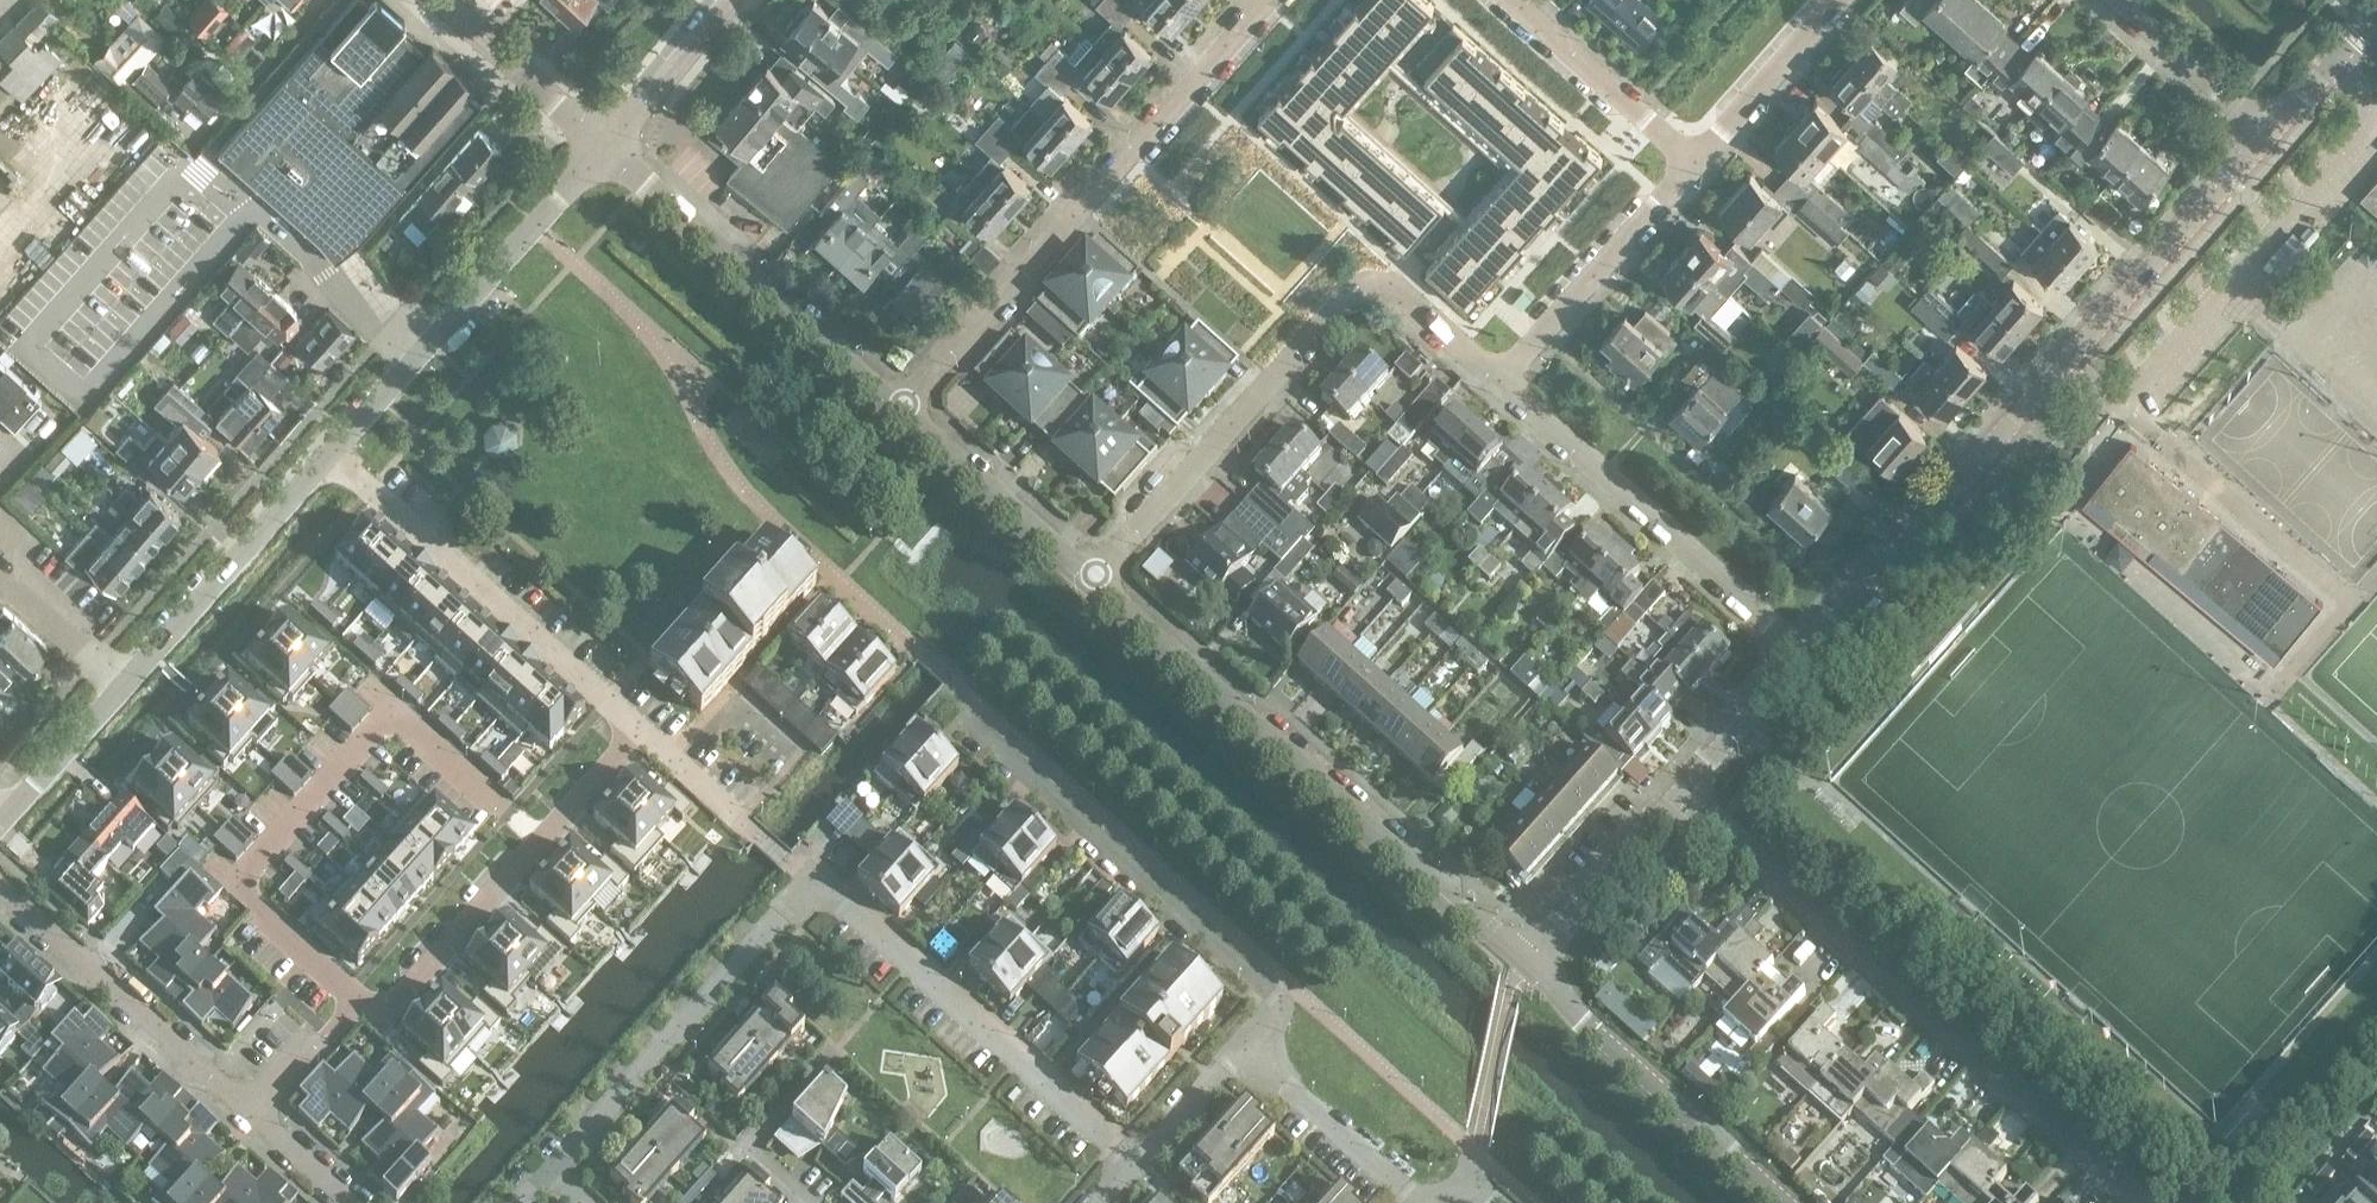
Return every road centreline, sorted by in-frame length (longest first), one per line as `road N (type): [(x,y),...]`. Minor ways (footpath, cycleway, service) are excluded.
road 1 (residential): [(2144,1202),(1683,791)]
road 2 (tertiary): [(1524,964),(1095,579)]
road 3 (residential): [(1500,381),(1407,300),(1370,287),(1095,579)]
road 4 (residential): [(907,406),(1268,0)]
road 5 (unclassified): [(2068,357),(2115,397),(2145,391),(2367,147),(2375,105),(2337,64)]
road 6 (residential): [(1242,1057),(1284,1004),(956,715)]
road 7 (tertiary): [(0,828),(332,453)]
road 8 (residential): [(814,884),(1138,1169)]
road 9 (tertiary): [(332,453),(606,145)]
road 10 (residential): [(332,453),(638,726)]
road 11 (residential): [(1806,653),(1500,381)]
road 12 (tertiary): [(907,406),(606,145)]
road 13 (residential): [(1806,653),(2068,357)]
road 14 (residential): [(550,1176),(814,884)]
road 15 (residential): [(638,726),(381,1021)]
road 16 (tertiary): [(1784,1202),(1524,964)]
road 17 (residential): [(0,887),(255,1118)]
road 18 (residential): [(2068,357),(2267,136)]
road 19 (residential): [(1500,381),(1695,164)]
road 20 (tertiary): [(1095,579),(907,406)]
road 21 (residential): [(1695,164),(1508,0)]
road 22 (residential): [(1524,964),(1683,791)]
road 23 (residential): [(1415,1202),(1242,1057)]
road 24 (residential): [(1695,164),(1842,0)]
road 25 (residential): [(606,145),(443,0)]
road 26 (residential): [(805,1202),(747,1152),(839,1051)]
road 27 (residential): [(2267,136),(2115,0)]
road 28 (tertiary): [(606,145),(729,0)]
road 29 (residential): [(255,1118),(357,1000),(381,1021)]
road 30 (residential): [(1683,791),(1806,653)]
road 31 (residential): [(1138,1169),(1242,1057)]
road 32 (residential): [(638,726),(738,817)]
road 33 (residential): [(255,1118),(350,1202)]

